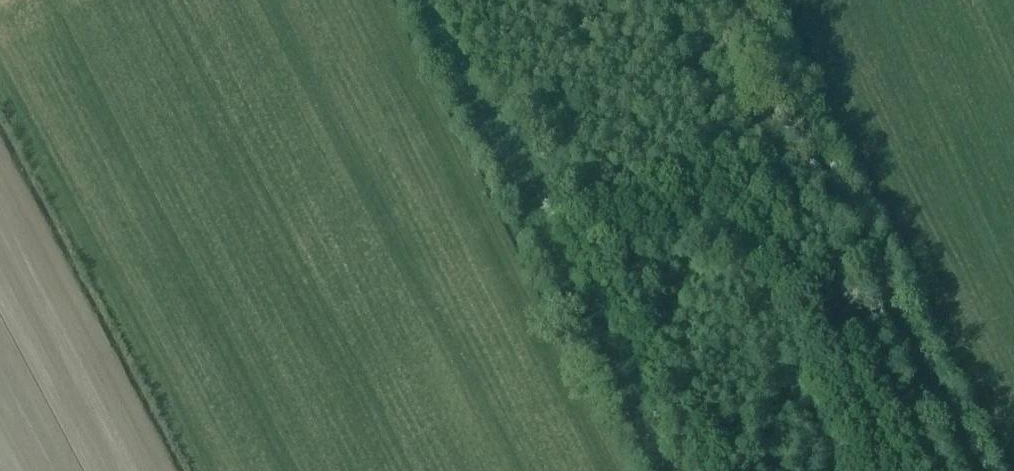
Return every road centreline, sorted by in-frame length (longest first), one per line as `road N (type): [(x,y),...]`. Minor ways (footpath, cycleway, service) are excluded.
road 1 (track): [(971,470),(738,0)]

